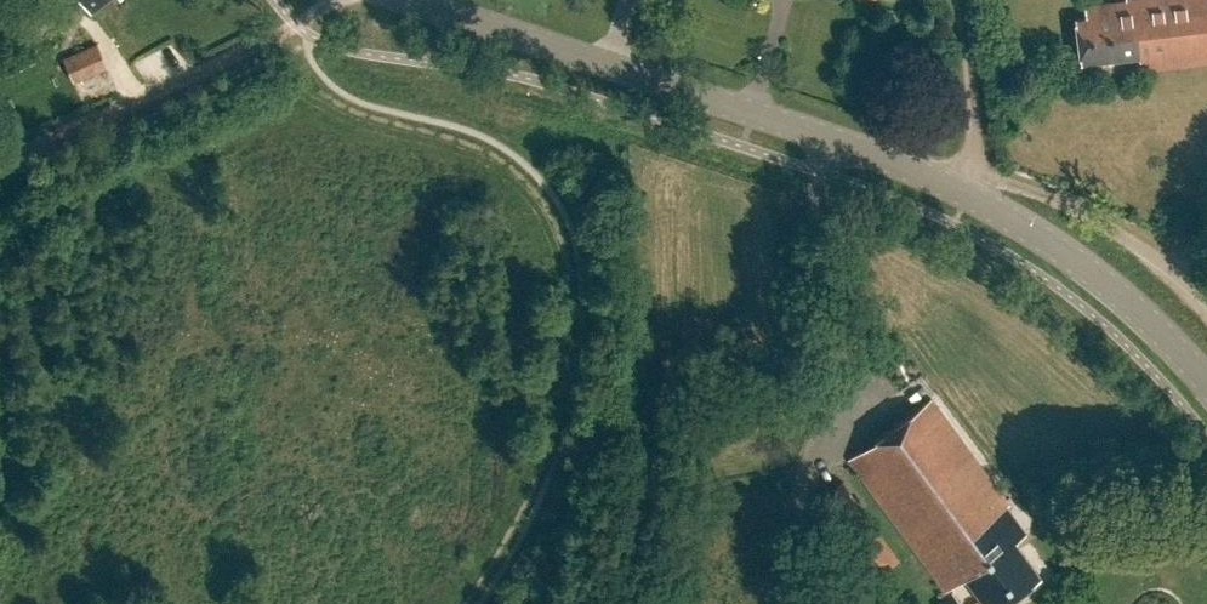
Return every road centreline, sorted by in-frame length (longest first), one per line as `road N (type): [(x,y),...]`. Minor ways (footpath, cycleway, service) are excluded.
road 1 (secondary): [(1206,389),(1168,340),(1077,262),(969,191),(405,0)]
road 2 (track): [(333,0),(299,25),(0,161)]
road 3 (track): [(969,191),(973,127),(960,0)]

